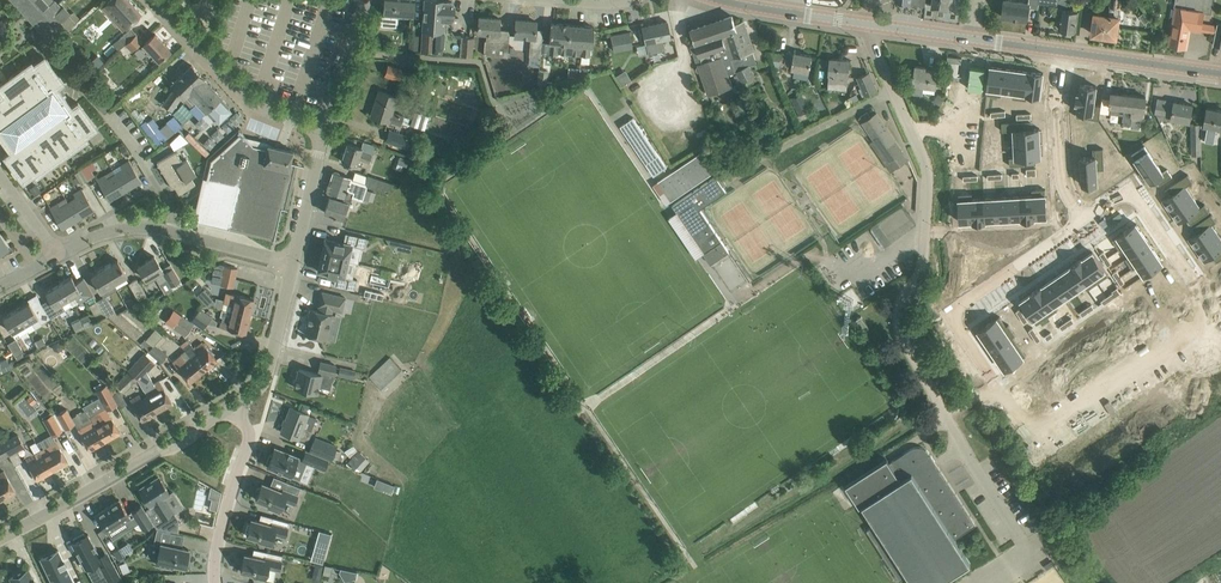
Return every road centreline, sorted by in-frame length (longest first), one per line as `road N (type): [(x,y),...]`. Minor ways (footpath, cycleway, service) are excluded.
road 1 (residential): [(1085,230),(959,315),(1042,437),(1219,318)]
road 2 (unclassified): [(963,448),(900,333),(897,317),(923,251),(926,166),(869,25)]
road 3 (unclassified): [(0,541),(237,403)]
road 4 (residential): [(294,264),(133,229),(99,234),(60,255)]
road 5 (residential): [(324,129),(252,102),(157,0)]
road 6 (residential): [(1219,318),(1135,196),(1085,230)]
road 7 (residential): [(1085,230),(1054,180),(1056,51)]
road 8 (residential): [(216,582),(223,525),(249,441),(237,403)]
road 9 (secondary): [(1220,73),(1056,51)]
road 10 (unclassified): [(237,403),(270,373),(294,264)]
road 11 (secondary): [(869,25),(722,0)]
road 12 (unclassified): [(294,264),(324,129)]
road 13 (unclassified): [(324,129),(367,0)]

